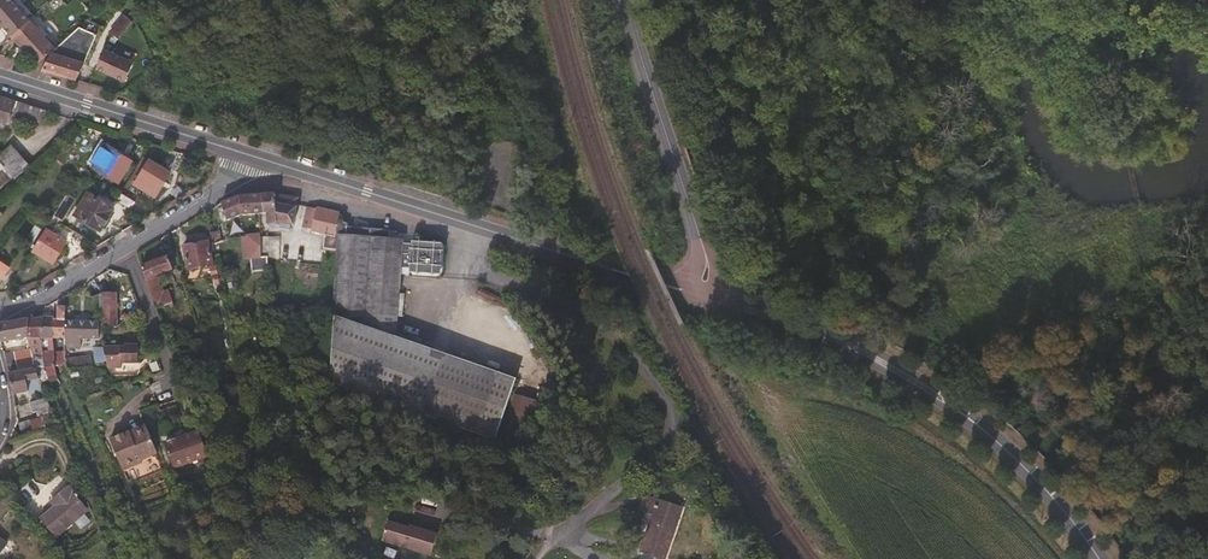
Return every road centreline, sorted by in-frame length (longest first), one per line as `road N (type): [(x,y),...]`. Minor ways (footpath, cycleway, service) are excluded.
road 1 (unclassified): [(471,224),(475,247),(497,275),(600,325),(646,367),(662,408),(658,436),(573,526),(512,533),(459,519)]
road 2 (tertiary): [(767,316),(865,351),(971,418),(1054,499),(1100,558)]
road 3 (residential): [(626,0),(703,234),(702,296)]
road 4 (tertiary): [(261,158),(0,76)]
road 5 (tertiary): [(702,296),(471,224)]
road 6 (tertiary): [(471,224),(261,158)]
road 7 (residential): [(261,158),(124,244)]
road 8 (residential): [(124,244),(175,377),(168,387)]
road 9 (residential): [(124,244),(0,312)]

